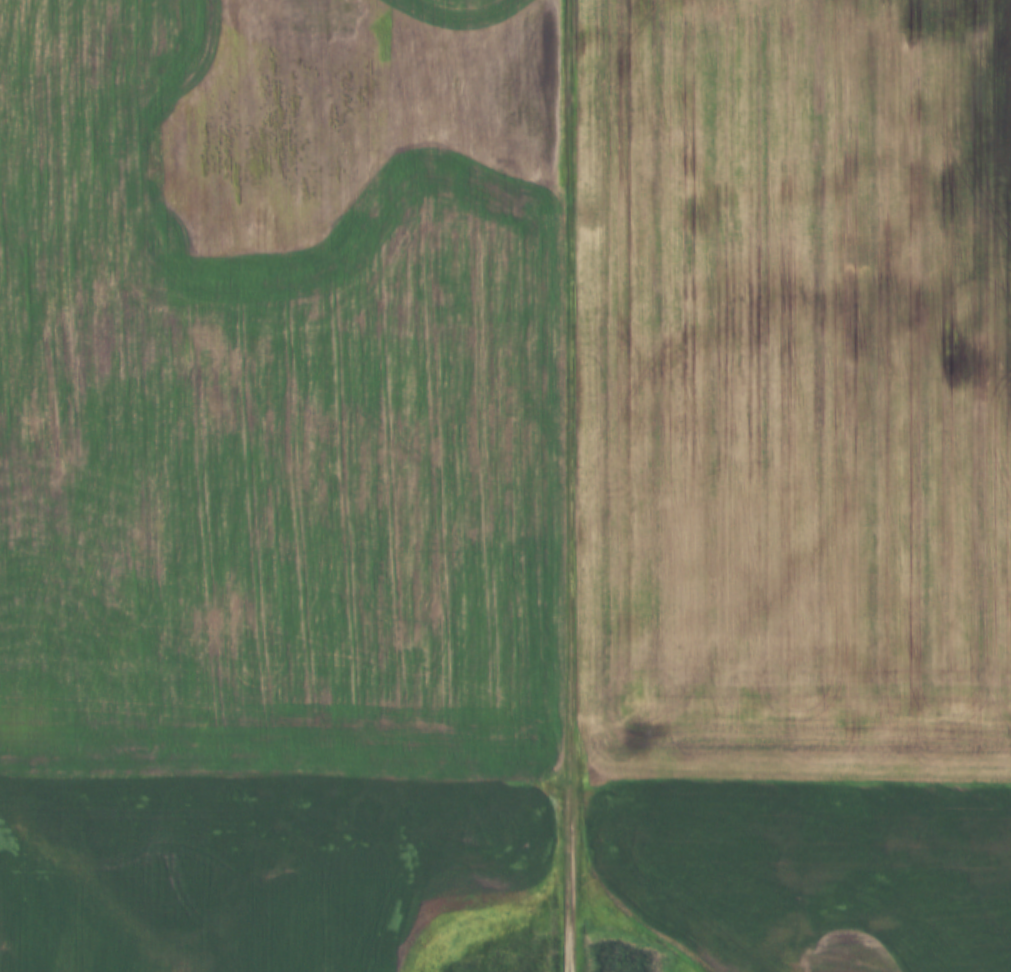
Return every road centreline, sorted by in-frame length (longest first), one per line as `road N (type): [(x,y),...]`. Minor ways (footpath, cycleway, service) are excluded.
road 1 (track): [(568,971),(568,0)]

